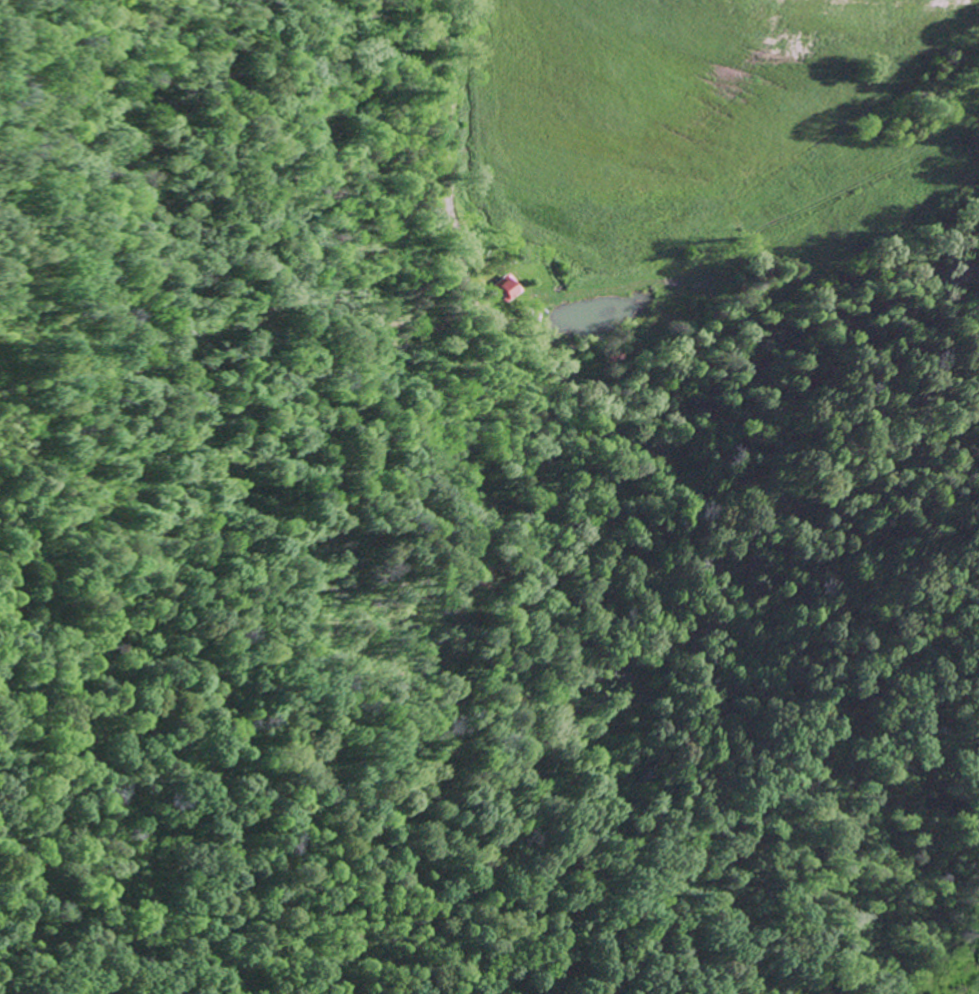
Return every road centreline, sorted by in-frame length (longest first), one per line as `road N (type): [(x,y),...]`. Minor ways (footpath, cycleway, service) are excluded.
road 1 (residential): [(437,0),(446,289),(501,310)]
road 2 (residential): [(877,993),(978,927)]

